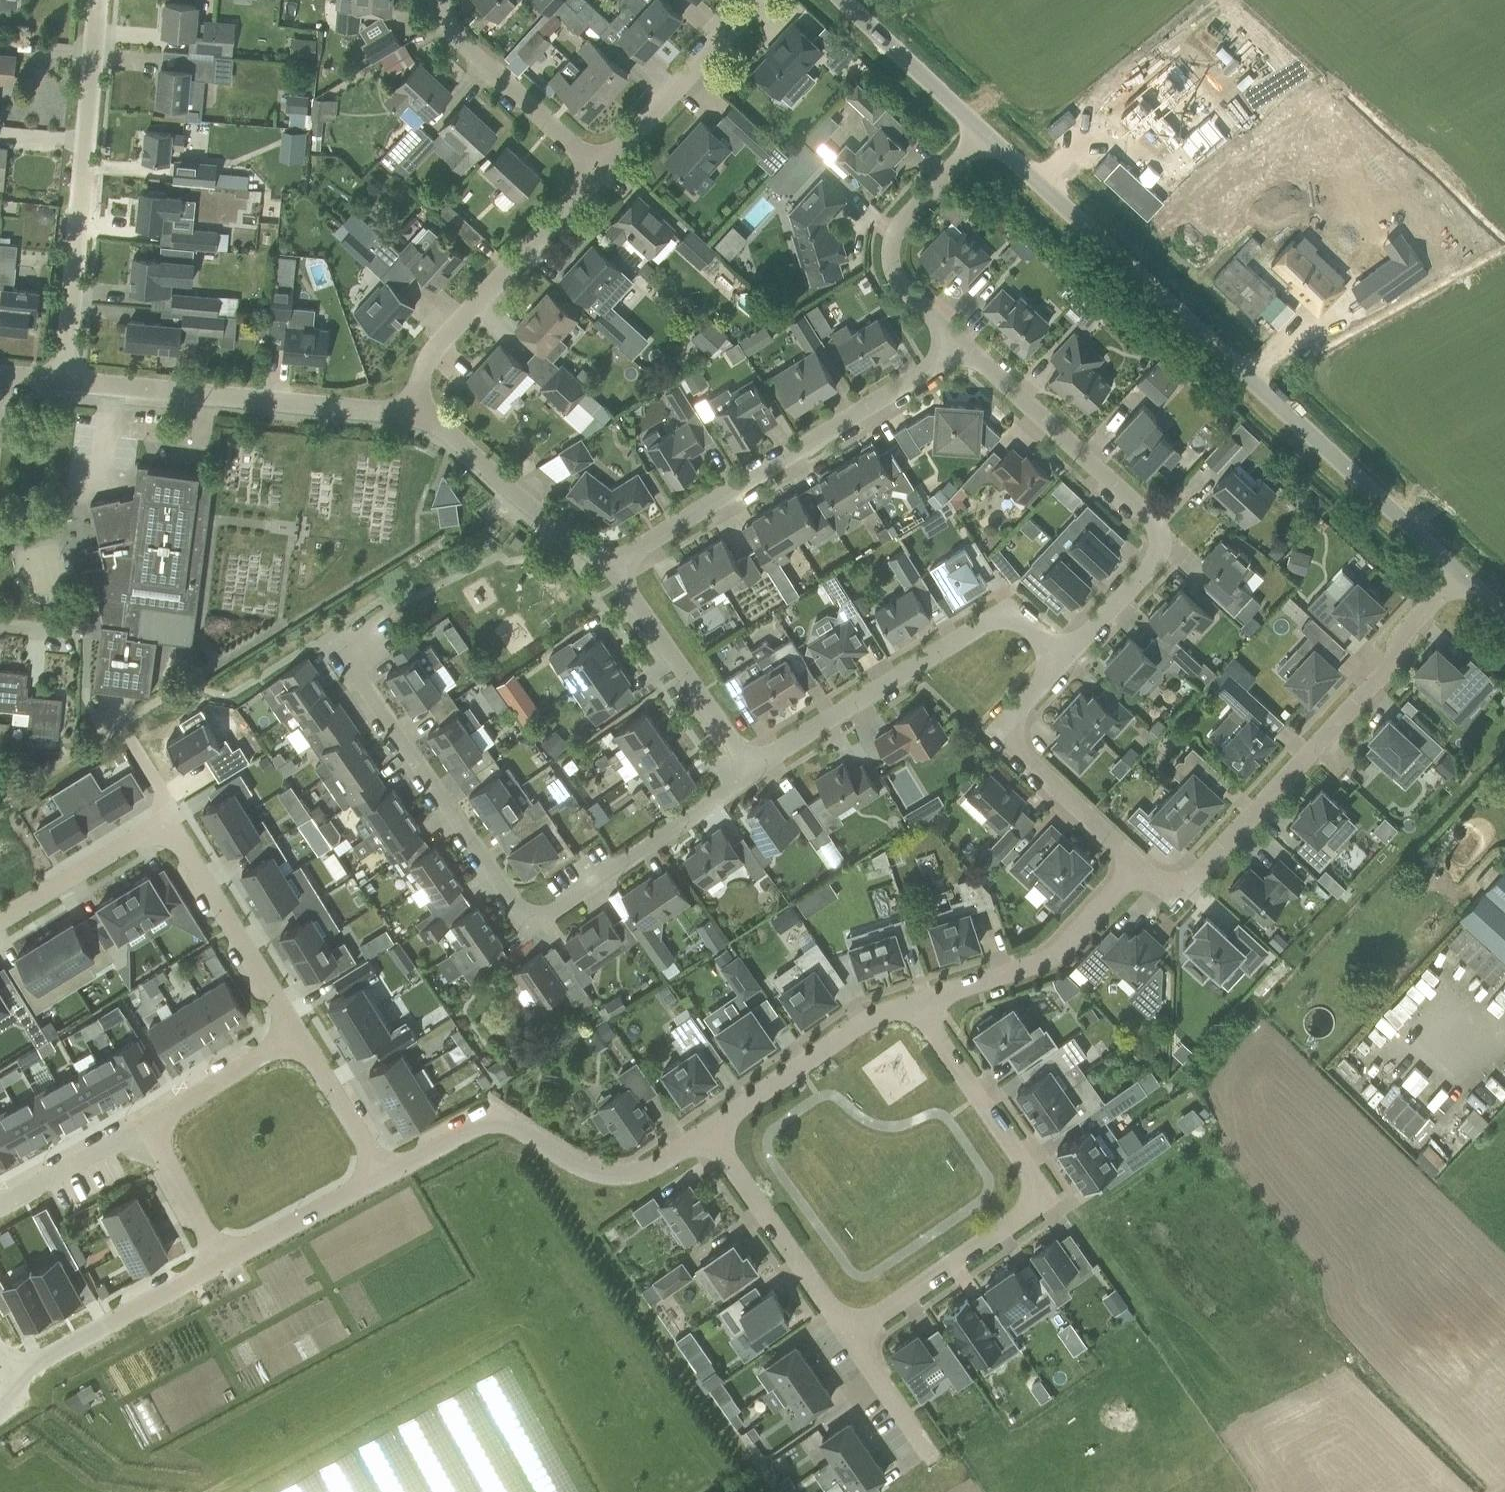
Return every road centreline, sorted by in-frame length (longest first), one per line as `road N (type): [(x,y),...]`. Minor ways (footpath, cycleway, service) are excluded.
road 1 (residential): [(1462,581),(983,138)]
road 2 (residential): [(755,775),(562,911),(531,918),(508,901),(350,677)]
road 3 (residential): [(1462,581),(1402,644),(1386,679),(1177,898),(1139,871)]
road 4 (residential): [(855,1333),(1050,1201),(917,1005)]
road 5 (residential): [(1062,666),(1154,572),(1161,543),(1150,520),(959,350)]
road 6 (residential): [(0,918),(141,832),(164,833),(182,846),(295,1032)]
road 7 (residential): [(606,564),(959,350)]
road 8 (residential): [(63,381),(95,0)]
road 9 (residential): [(755,775),(1002,617),(1018,618),(1062,666)]
road 10 (residential): [(707,1128),(650,1164),(599,1175),(518,1128),(480,1120),(384,1167)]
road 11 (residential): [(410,410),(63,381)]
road 12 (residential): [(601,169),(435,346),(410,410)]
road 13 (residential): [(1139,871),(1002,737),(1062,666)]
road 14 (residential): [(959,350),(902,291),(891,268),(913,209),(983,138)]
road 15 (residential): [(1139,871),(1060,955),(917,1005)]
road 16 (residential): [(755,775),(606,564)]
road 17 (residential): [(707,1128),(834,1319),(855,1333)]
road 18 (residential): [(606,564),(410,410)]
road 19 (residential): [(917,1005),(872,1023),(707,1128)]
road 20 (residential): [(224,1259),(11,1378)]
road 21 (residential): [(601,169),(470,54),(441,0)]
road 22 (residential): [(763,0),(601,169)]
road 23 (residential): [(983,138),(837,0)]
road 24 (residential): [(384,1167),(224,1259)]
road 25 (residential): [(150,1123),(0,1206)]
road 26 (residential): [(295,1032),(150,1123)]
road 27 (residential): [(295,1032),(384,1167)]
road 28 (residential): [(150,1123),(224,1259)]
road 29 (residential): [(855,1333),(931,1465)]

